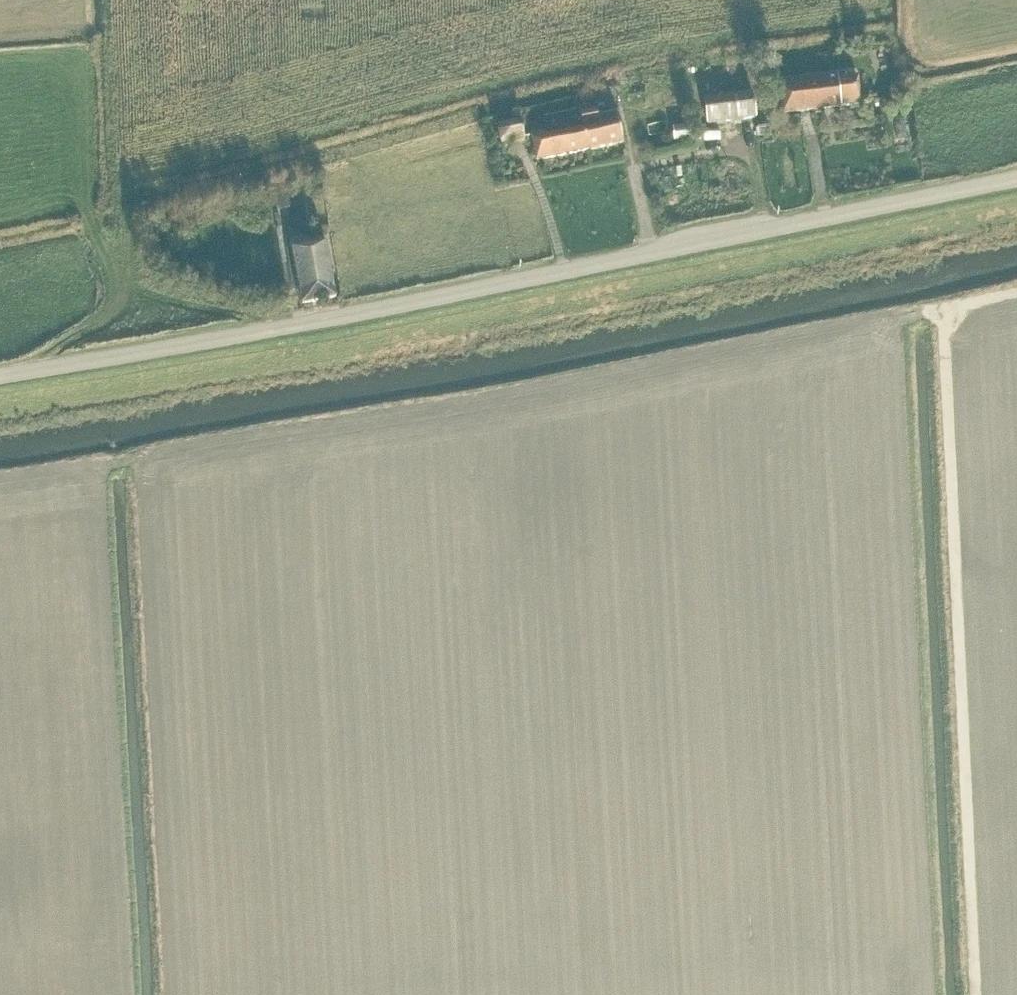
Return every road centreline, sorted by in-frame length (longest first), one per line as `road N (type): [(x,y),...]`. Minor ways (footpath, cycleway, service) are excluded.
road 1 (tertiary): [(0,377),(342,318),(1016,180)]

